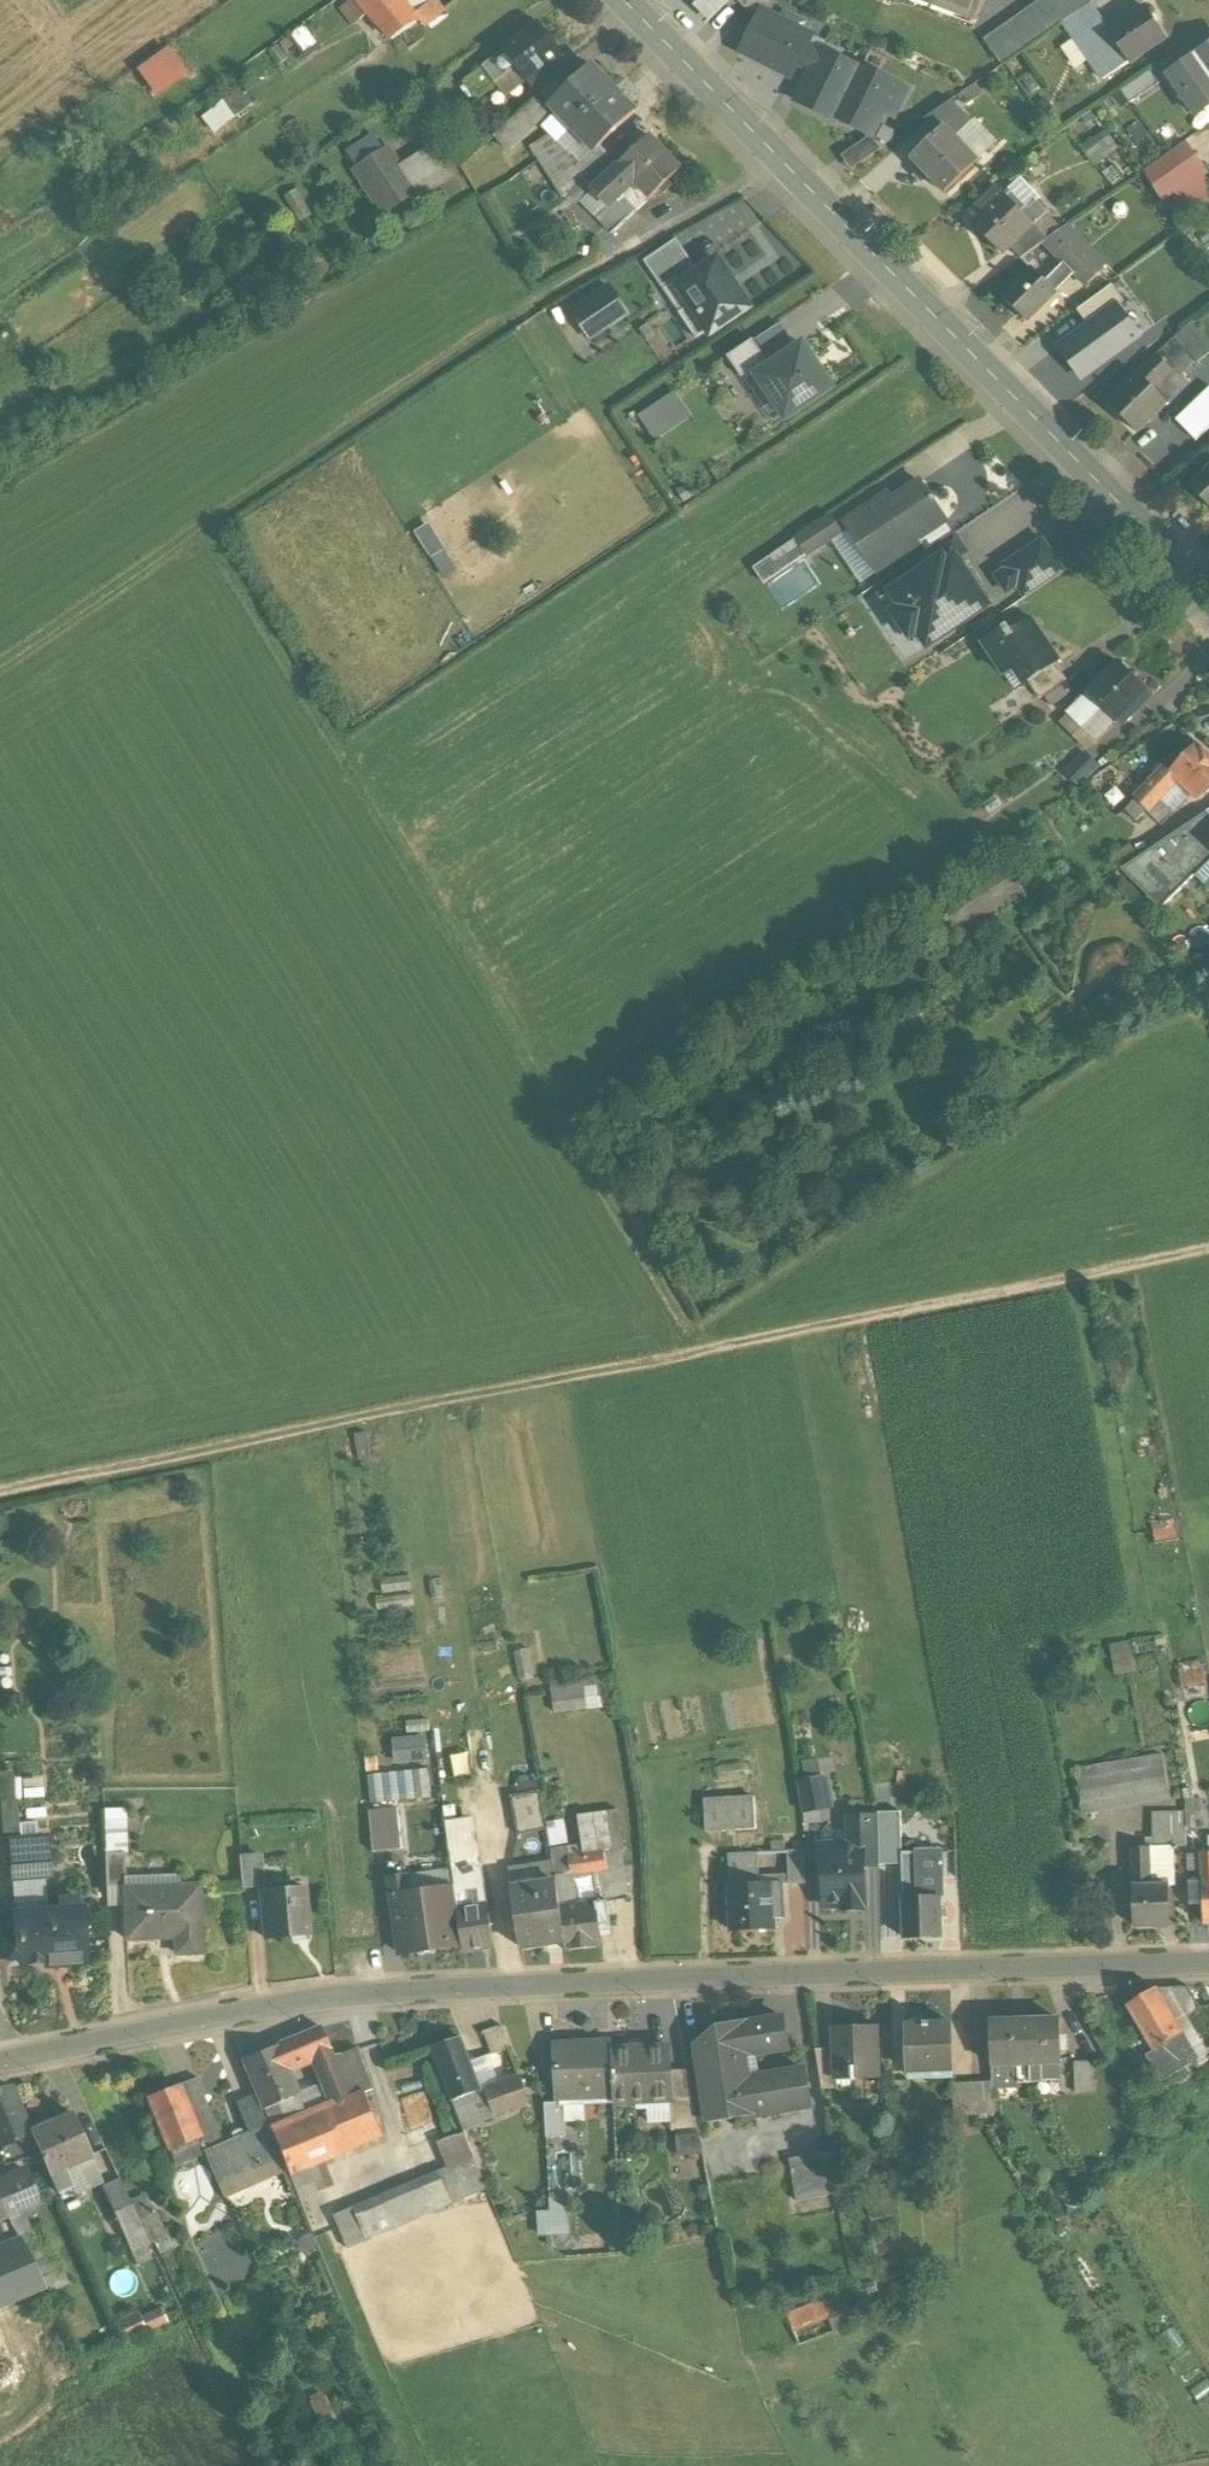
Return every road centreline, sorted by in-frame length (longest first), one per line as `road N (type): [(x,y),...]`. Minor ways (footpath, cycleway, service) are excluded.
road 1 (track): [(0,1493),(1208,1249)]
road 2 (unclassified): [(0,2063),(375,1990),(1208,1962)]
road 3 (track): [(208,526),(709,1350)]
road 4 (primary): [(1208,596),(622,0)]
road 5 (track): [(550,293),(0,664)]

